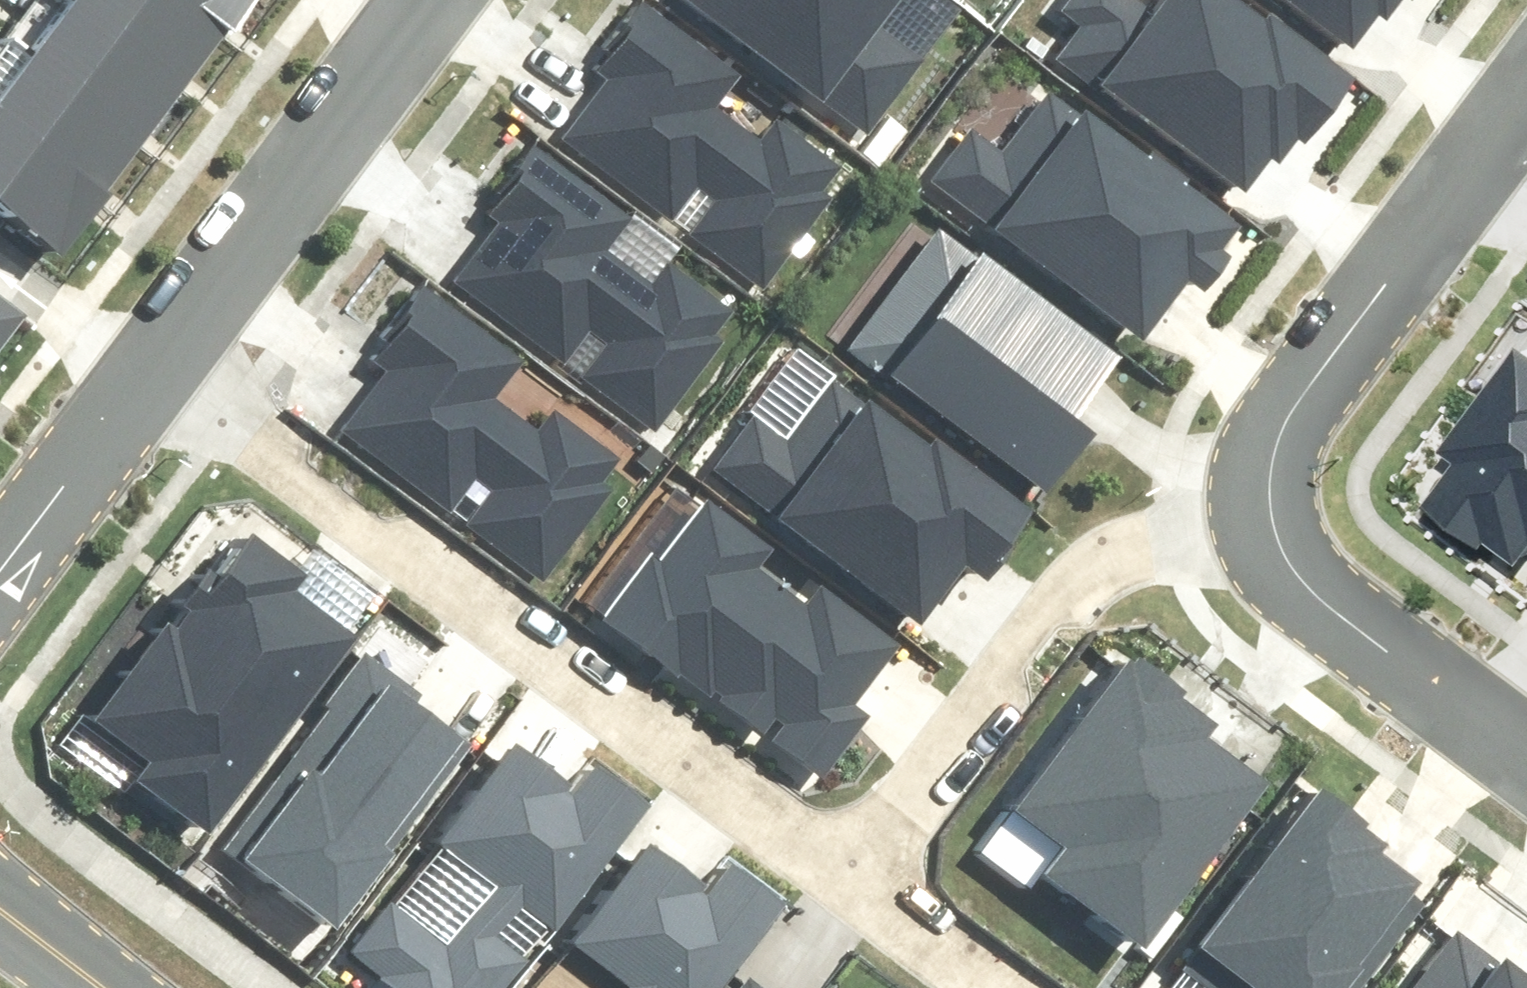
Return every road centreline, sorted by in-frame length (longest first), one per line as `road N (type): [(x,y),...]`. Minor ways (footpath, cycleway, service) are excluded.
road 1 (residential): [(160,362),(860,893)]
road 2 (residential): [(1243,499),(1111,573),(860,893)]
road 3 (residential): [(1526,83),(1265,428),(1242,473),(1243,499)]
road 4 (residential): [(160,362),(422,0)]
road 5 (residential): [(1243,499),(1249,528),(1267,556),(1526,759)]
road 6 (residential): [(0,569),(160,362)]
road 7 (residential): [(160,362),(0,235)]
road 8 (residential): [(860,893),(983,987)]
road 9 (tertiary): [(0,915),(97,987)]

